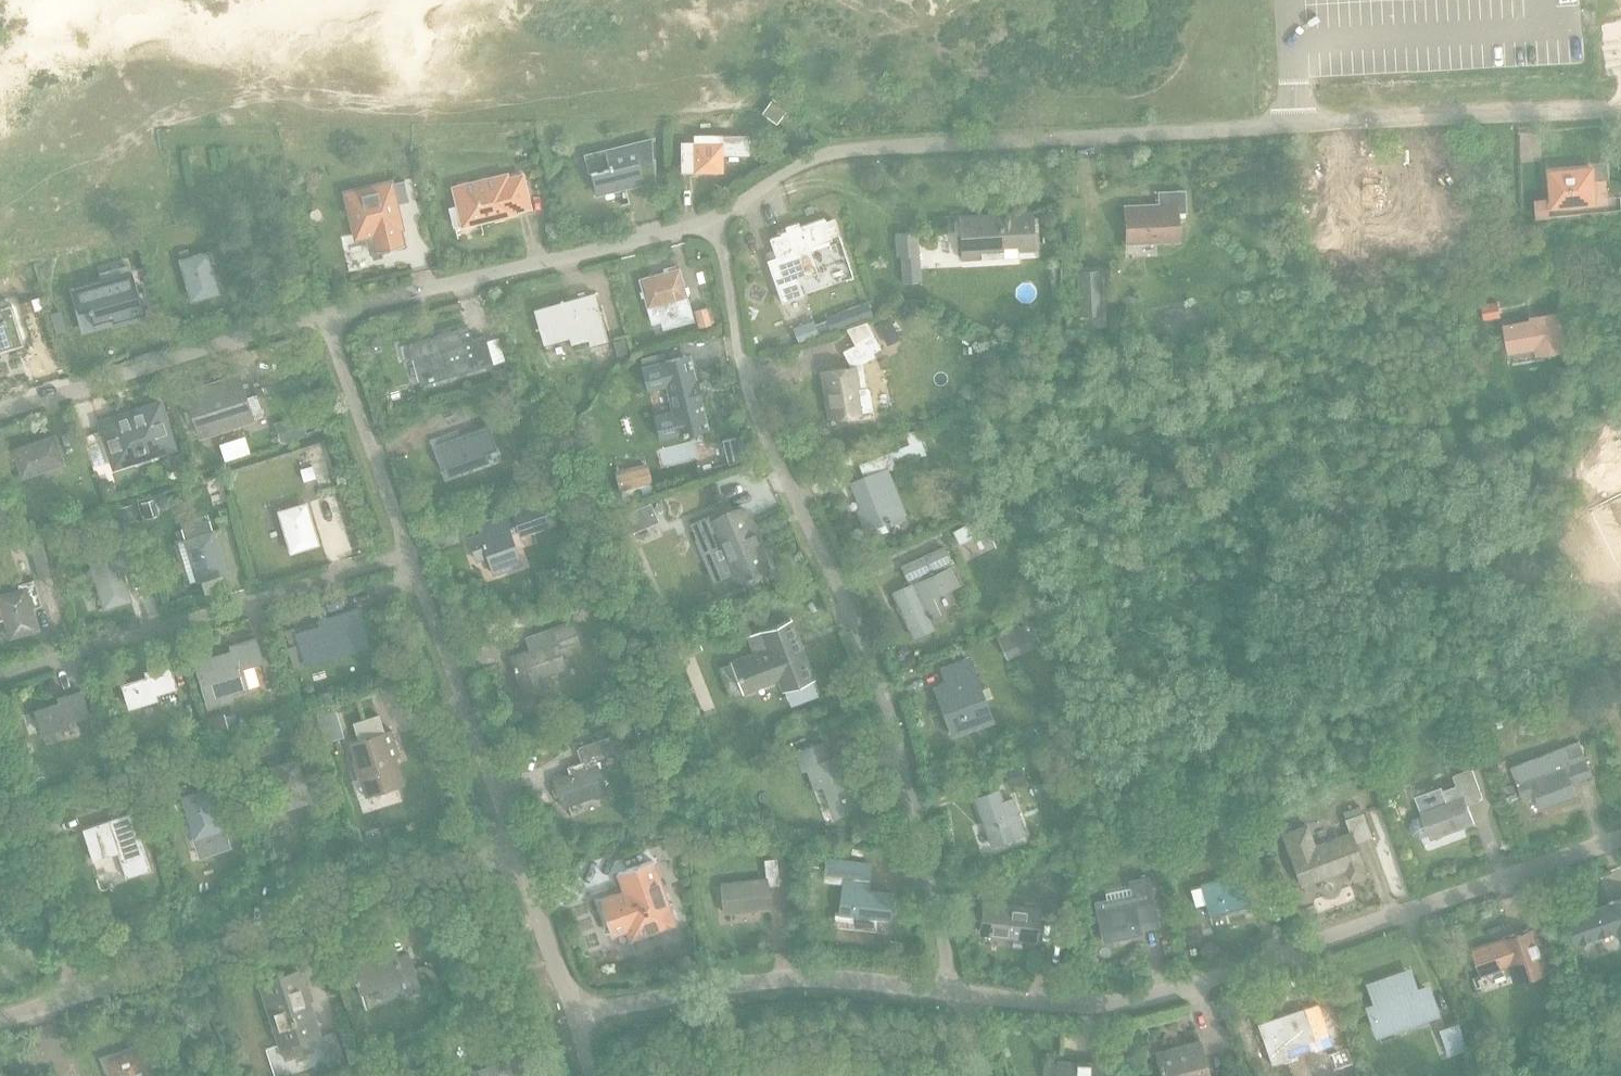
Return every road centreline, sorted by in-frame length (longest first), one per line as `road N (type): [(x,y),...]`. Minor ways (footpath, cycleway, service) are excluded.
road 1 (residential): [(950,991),(884,690),(752,403),(714,215)]
road 2 (residential): [(960,993),(1077,1004),(1154,997),(1620,838)]
road 3 (unclassified): [(714,215),(840,150),(1293,126)]
road 4 (residential): [(86,992),(510,850)]
road 5 (residential): [(0,673),(407,549)]
road 6 (residential): [(324,313),(714,215)]
road 7 (residential): [(573,1011),(784,980),(950,991)]
road 8 (residential): [(0,411),(324,313)]
road 9 (residential): [(1293,126),(1620,109)]
road 10 (residential): [(510,850),(407,549)]
road 11 (residential): [(407,549),(324,313)]
road 12 (residential): [(86,992),(0,791)]
road 13 (residential): [(573,1011),(510,850)]

